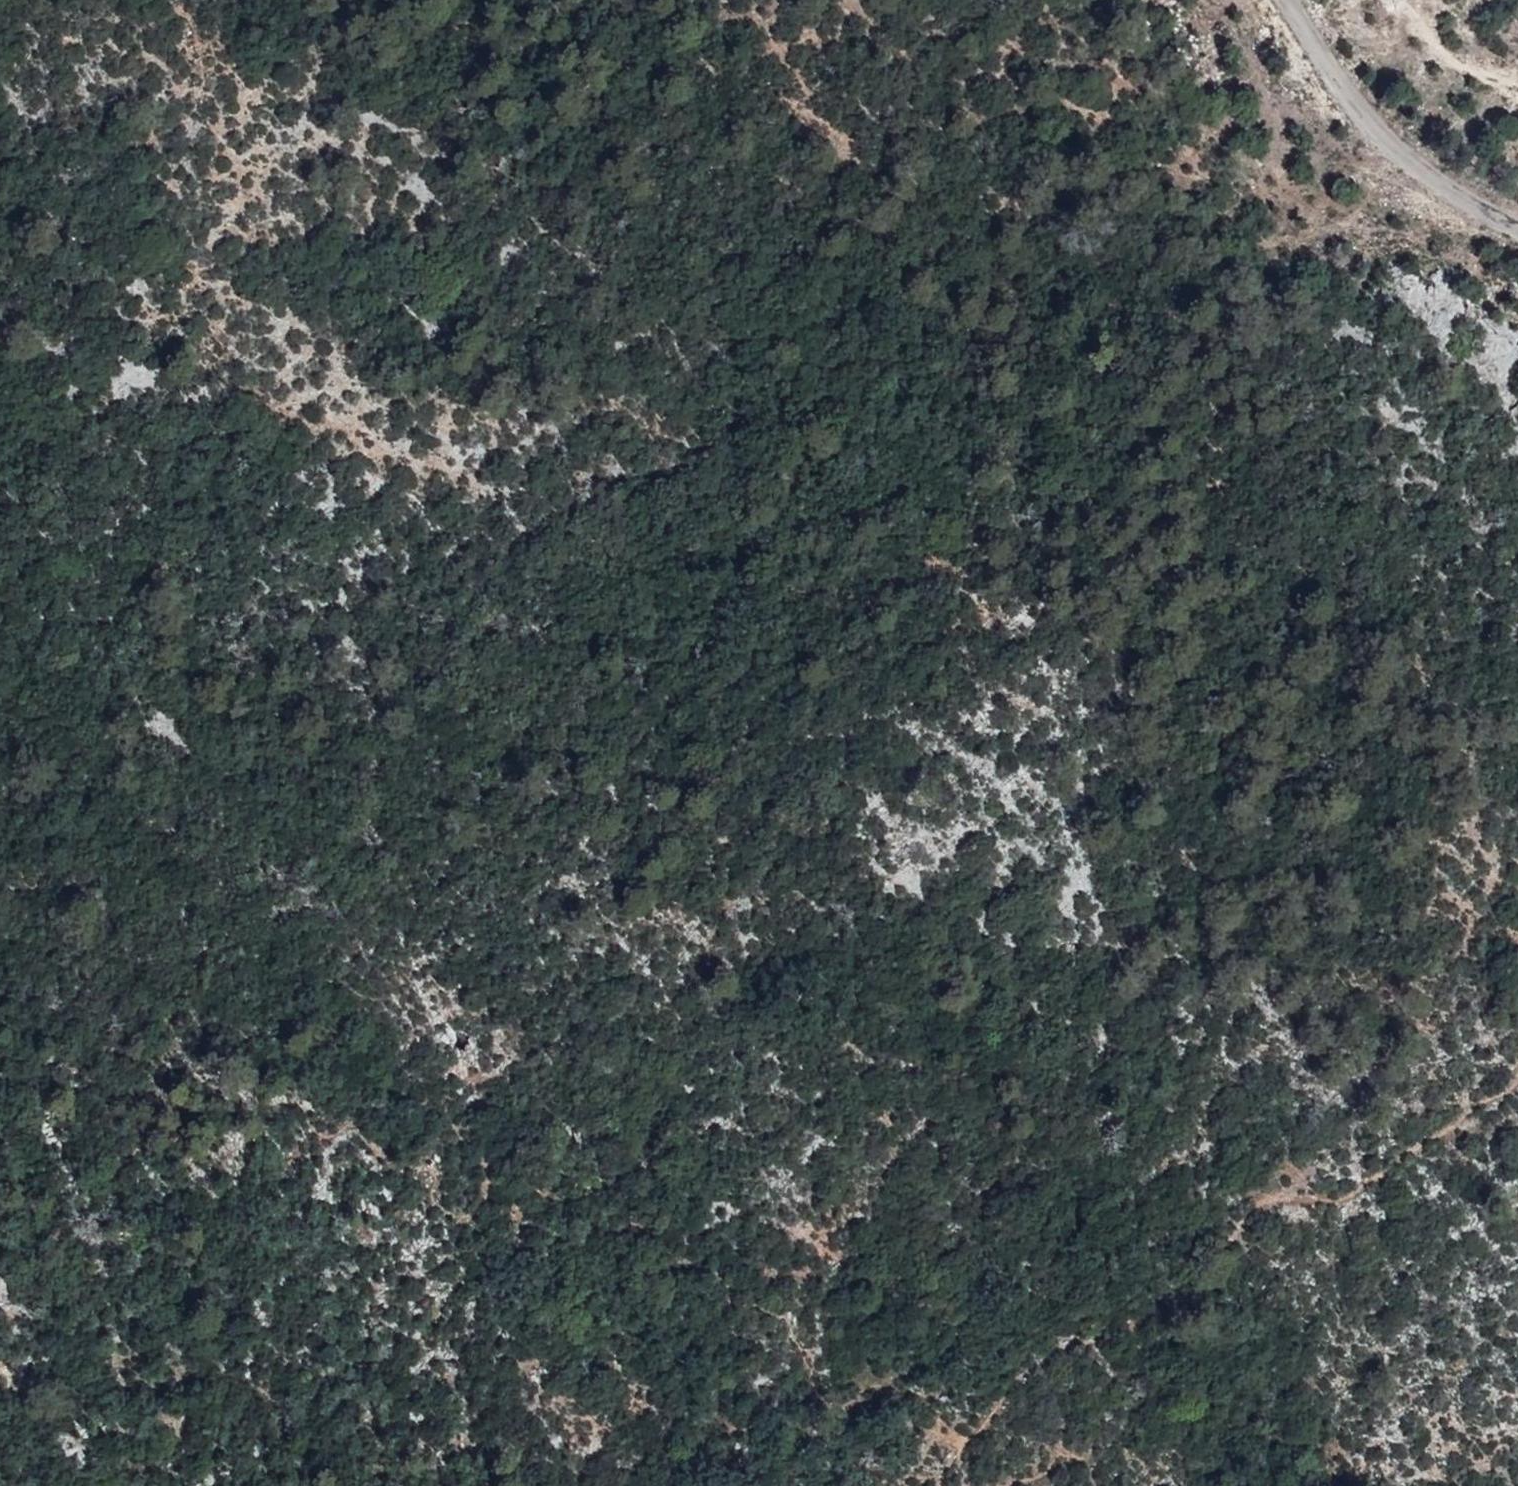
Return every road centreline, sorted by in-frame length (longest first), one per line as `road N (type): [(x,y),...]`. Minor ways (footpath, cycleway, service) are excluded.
road 1 (unclassified): [(1284,0),(1386,141),(1469,209),(1517,231)]

